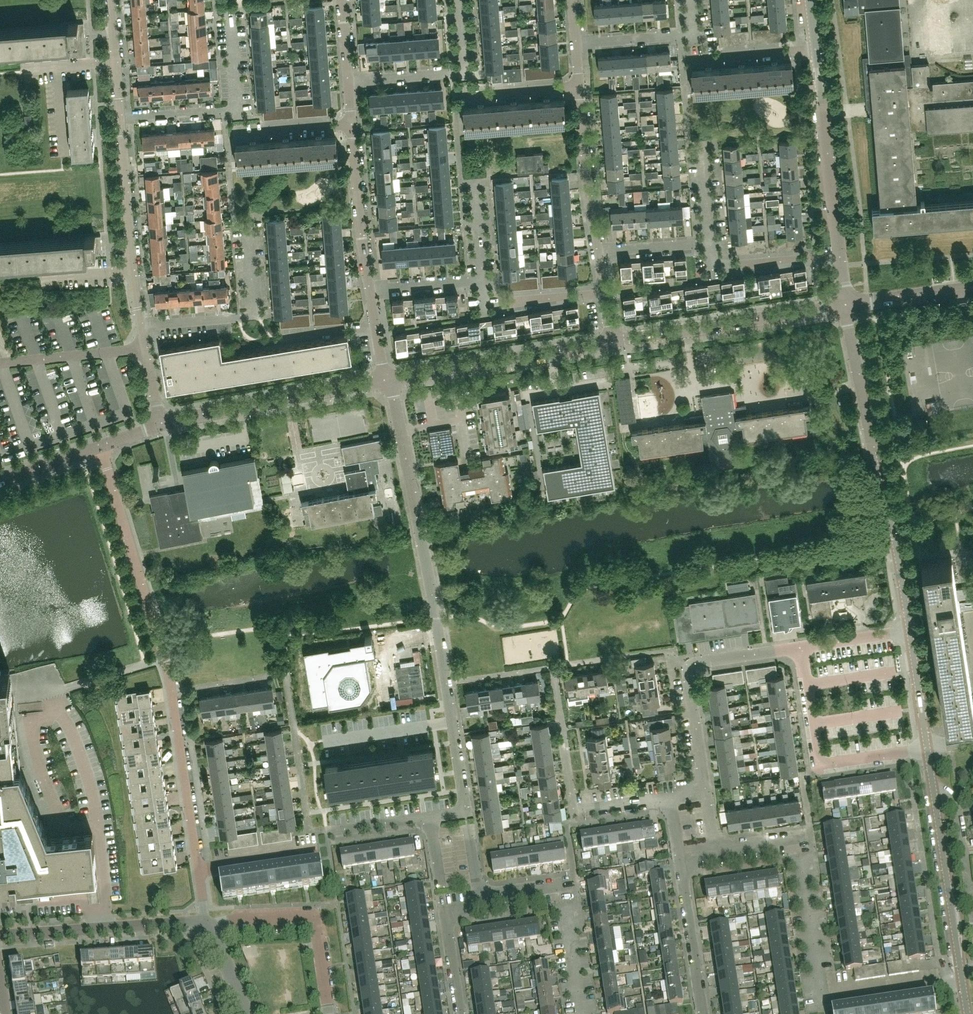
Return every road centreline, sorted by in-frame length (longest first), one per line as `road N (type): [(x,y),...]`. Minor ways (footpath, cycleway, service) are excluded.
road 1 (residential): [(465,810),(389,381)]
road 2 (residential): [(198,868),(170,692),(100,446)]
road 3 (tertiary): [(846,308),(909,630)]
road 4 (residential): [(802,867),(822,1001),(961,979)]
road 5 (tertiary): [(613,343),(846,308)]
road 6 (tertiary): [(160,423),(389,381)]
road 7 (residential): [(705,788),(691,670),(799,648)]
road 8 (tertiary): [(389,381),(613,343)]
road 9 (residential): [(926,750),(834,762),(818,757),(799,648)]
road 10 (residential): [(141,326),(253,315),(245,215)]
road 11 (residential): [(839,256),(815,47)]
road 12 (residential): [(121,118),(235,109),(228,16)]
road 13 (residential): [(207,923),(0,936)]
road 14 (residential): [(328,1013),(312,923),(207,923)]
road 15 (residential): [(348,80),(464,70),(458,0)]
road 16 (tertiary): [(932,790),(960,968)]
road 17 (residential): [(598,253),(579,87)]
road 18 (residential): [(369,287),(352,124)]
road 19 (residential): [(701,1013),(678,857)]
road 20 (residential): [(575,44),(694,35),(691,0)]
road 21 (residential): [(133,271),(121,118)]
road 22 (residential): [(0,362),(145,348)]
road 23 (residential): [(461,1013),(444,904),(477,899)]
road 24 (residential): [(972,911),(956,803),(932,790)]
road 25 (tertiary): [(972,291),(846,308)]
road 26 (residential): [(692,59),(815,47)]
road 27 (tertiary): [(909,630),(926,750)]

